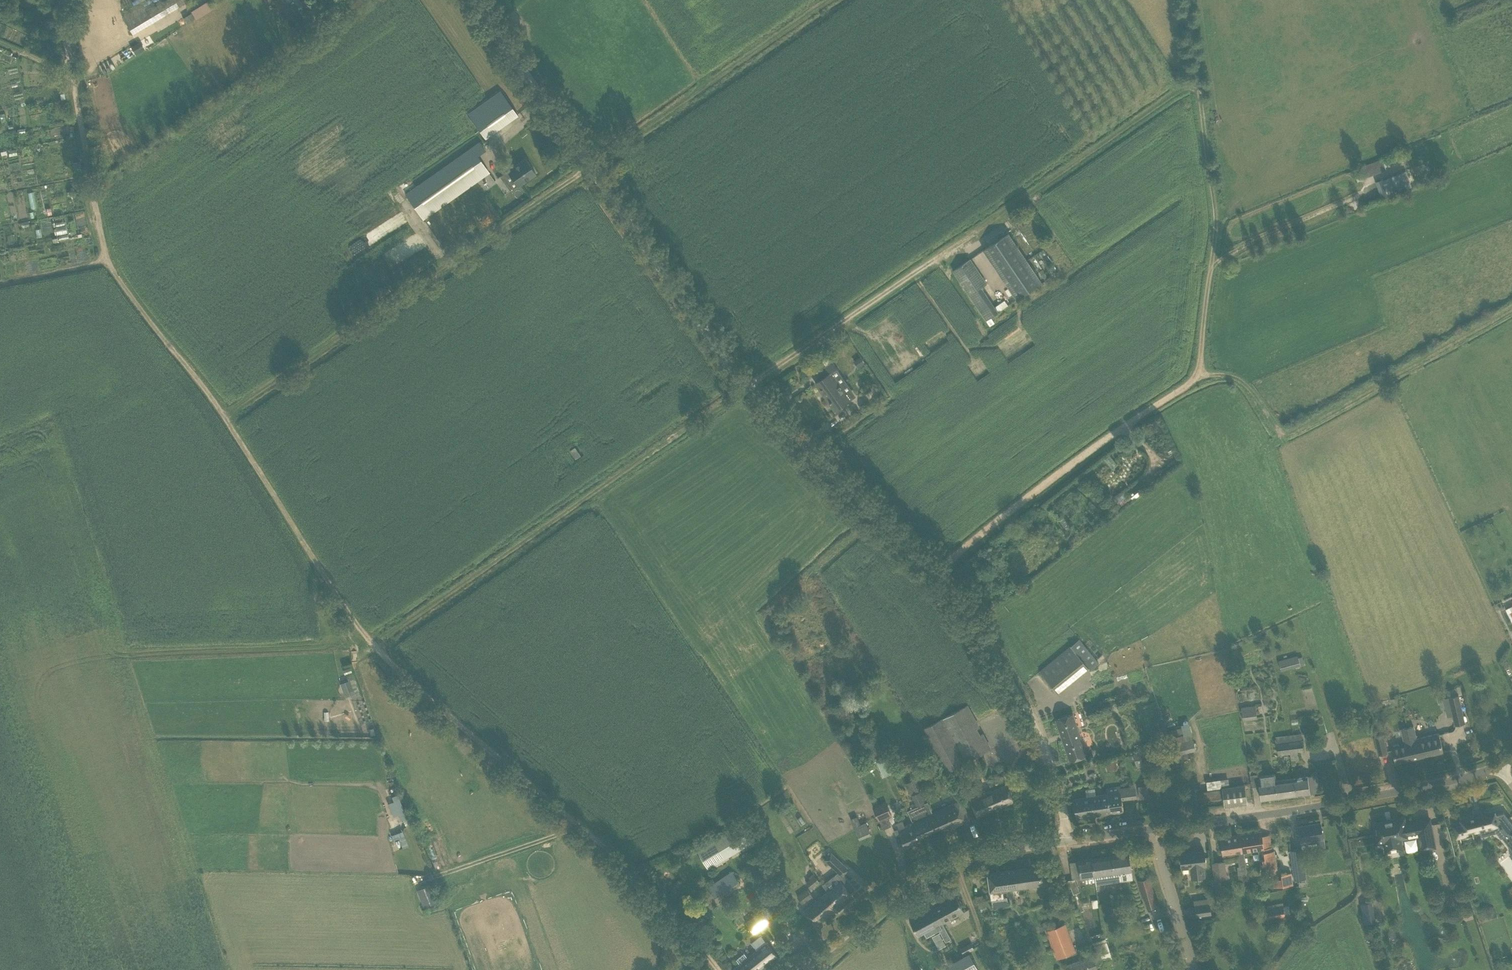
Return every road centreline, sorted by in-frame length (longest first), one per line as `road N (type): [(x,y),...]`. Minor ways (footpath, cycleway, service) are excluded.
road 1 (track): [(719,969),(617,853),(350,620),(220,411),(105,253),(66,56),(66,0)]
road 2 (unclassified): [(1068,841),(1050,763),(963,604),(753,405),(470,0)]
road 3 (track): [(376,646),(738,386)]
road 4 (track): [(1185,0),(1217,222),(1196,373)]
road 5 (track): [(1196,373),(1226,373),(1245,386),(1278,434),(1511,309)]
road 6 (unclassified): [(1153,829),(1386,794),(1497,765)]
road 7 (track): [(1196,373),(939,574)]
road 8 (unclassified): [(804,969),(925,871),(973,853),(1068,841)]
road 9 (track): [(589,168),(826,0)]
road 10 (track): [(224,416),(446,265)]
road 11 (track): [(1022,199),(1196,81)]
road 12 (unclassified): [(1194,969),(1153,829)]

